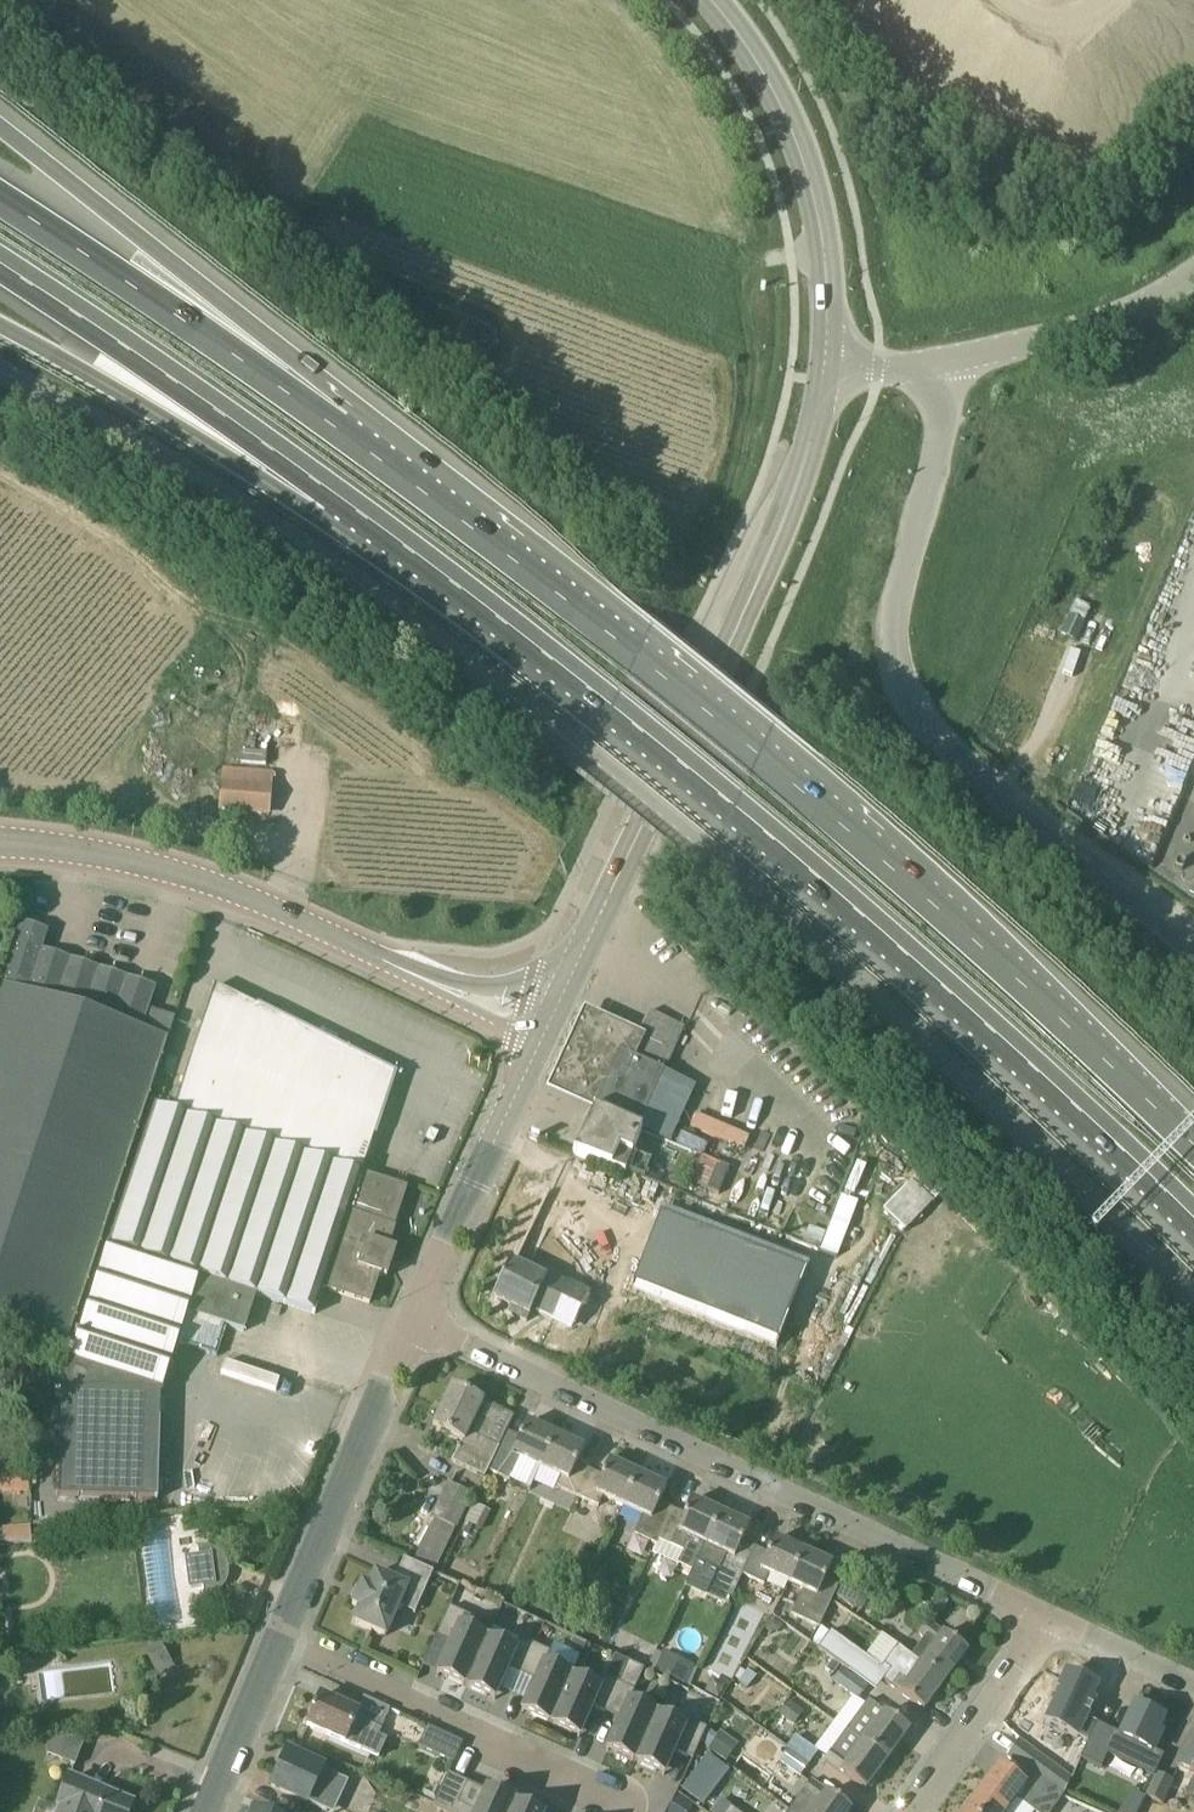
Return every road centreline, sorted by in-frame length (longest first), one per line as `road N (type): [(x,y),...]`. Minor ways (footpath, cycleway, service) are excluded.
road 1 (motorway): [(1193,1145),(1063,1016),(761,754),(346,429)]
road 2 (motorway): [(455,587),(738,805),(997,1031),(1193,1218)]
road 3 (unclassified): [(1193,1295),(926,1040),(588,754)]
road 4 (unclassified): [(1193,971),(969,778),(924,719),(899,660),(898,602),(946,428),(949,357)]
road 5 (residential): [(1048,1616),(411,1321)]
road 6 (unclassified): [(0,373),(238,503),(588,754)]
road 7 (secondary): [(561,996),(712,685),(788,505),(827,373)]
road 8 (motorway): [(0,266),(455,587)]
road 9 (motorway): [(0,328),(455,587)]
road 10 (motorway): [(346,429),(151,249),(0,124)]
road 11 (motorway): [(346,429),(0,195)]
road 12 (secondary): [(827,373),(825,241),(797,133),(771,80),(712,0)]
road 13 (residential): [(639,1810),(279,1638)]
road 14 (secondary): [(332,934),(182,874),(0,843)]
road 15 (tertiary): [(279,1638),(411,1321)]
road 16 (tertiary): [(411,1321),(542,1037)]
road 17 (unclassified): [(1193,274),(1118,319),(949,357)]
road 18 (residential): [(907,1811),(1048,1616)]
road 19 (tertiary): [(206,1811),(279,1638)]
road 20 (secondary): [(561,996),(393,965)]
road 21 (secondary): [(393,965),(542,1037)]
road 22 (residential): [(1193,1686),(1048,1616)]
road 23 (unclassified): [(827,373),(949,357)]

